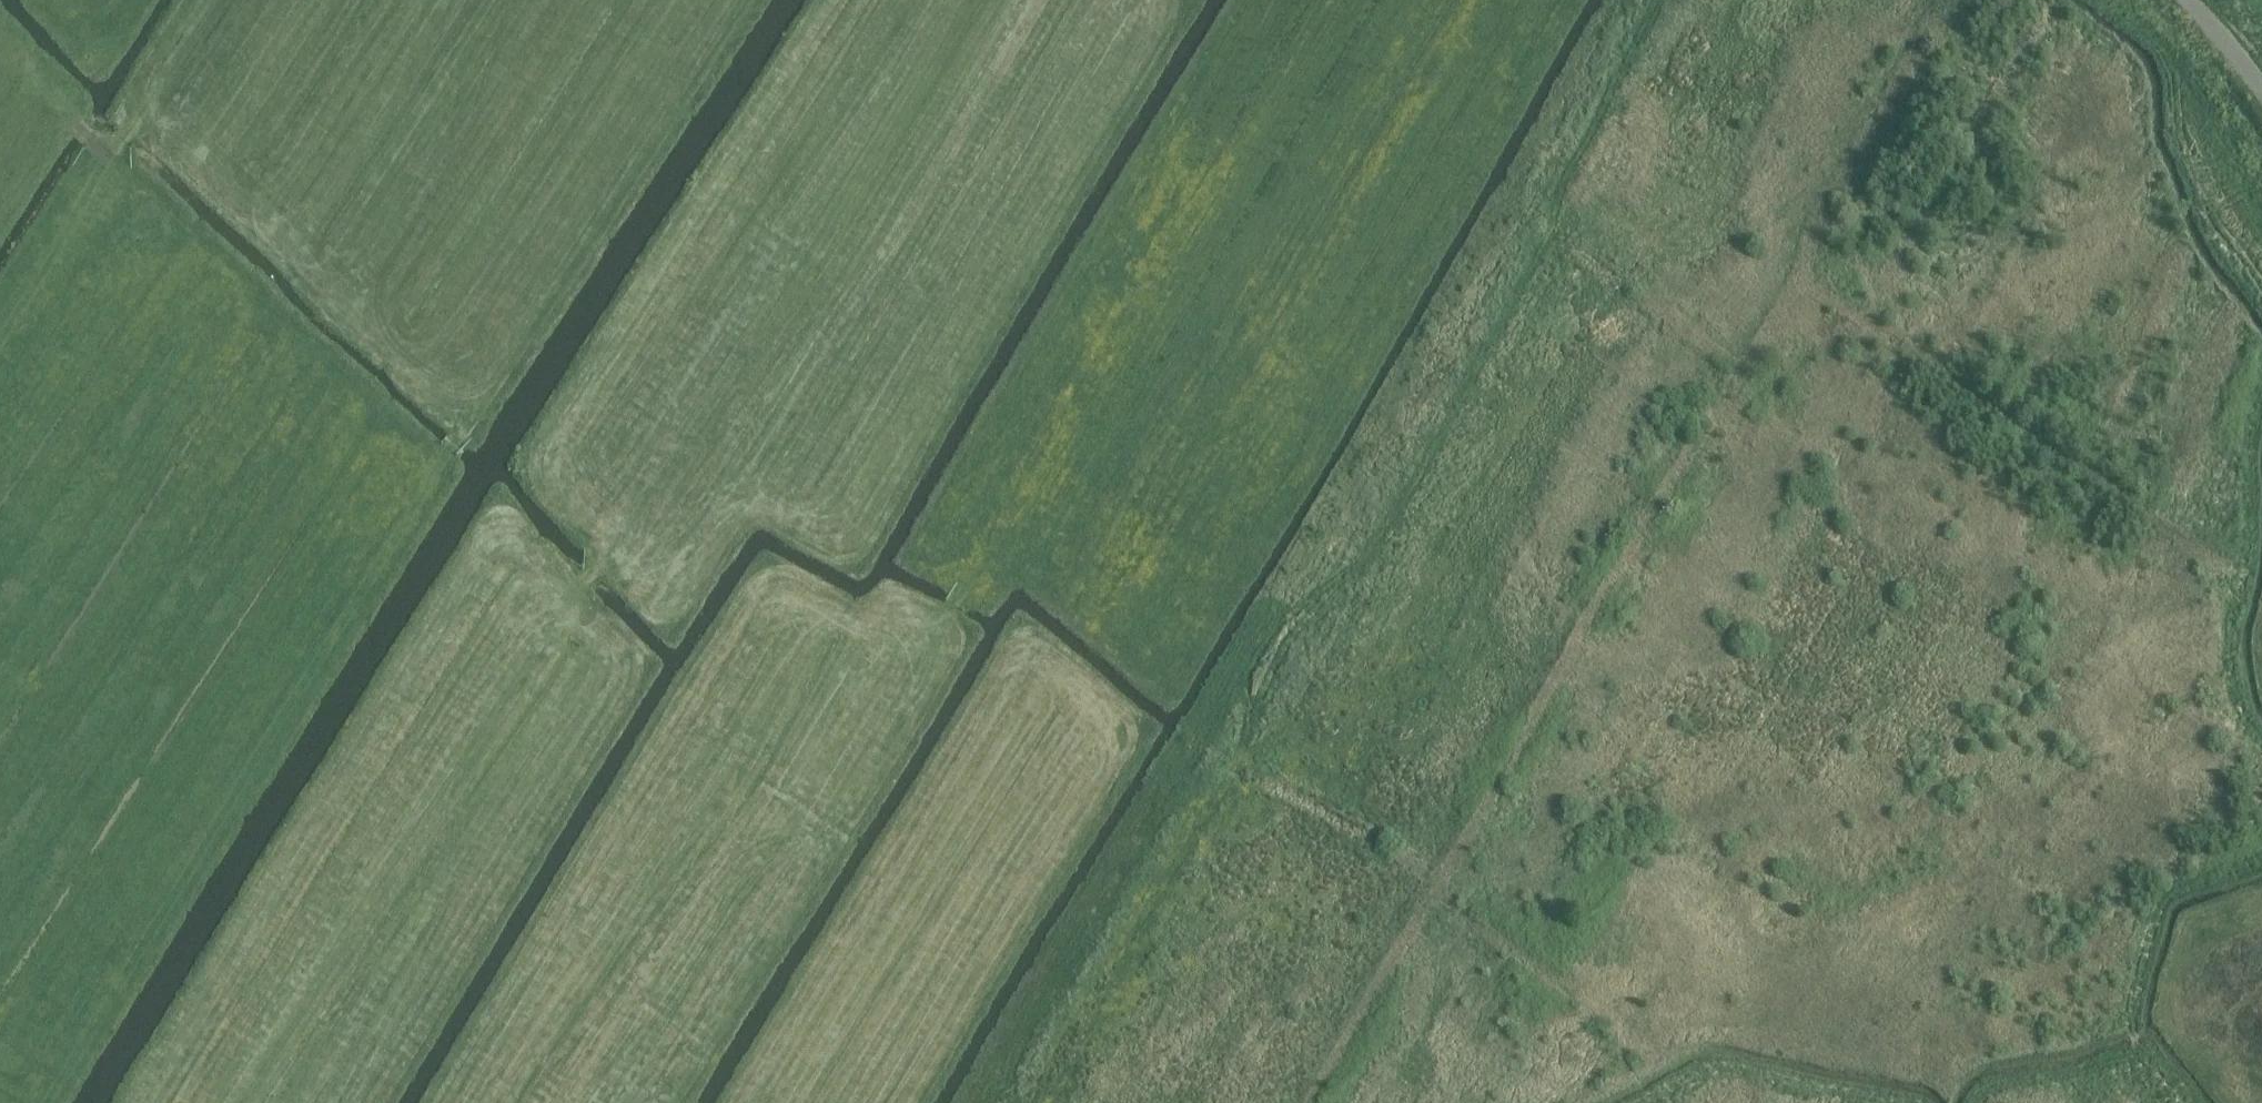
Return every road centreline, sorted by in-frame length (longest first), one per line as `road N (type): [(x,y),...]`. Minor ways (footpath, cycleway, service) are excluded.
road 1 (unclassified): [(2261,95),(2189,0)]

